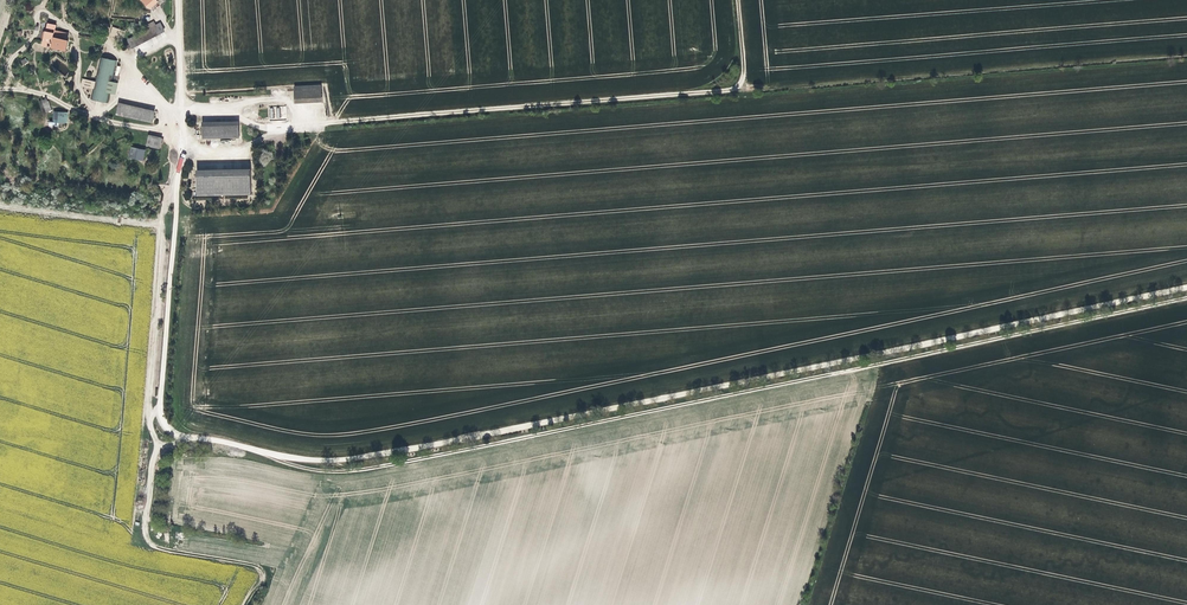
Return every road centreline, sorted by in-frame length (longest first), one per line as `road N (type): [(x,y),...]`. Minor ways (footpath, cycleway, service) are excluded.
road 1 (track): [(1186,286),(353,458),(299,458),(180,436),(167,428),(160,401),(179,158),(177,0)]
road 2 (track): [(1186,298),(373,467),(315,472),(223,448),(162,445),(153,451),(146,538),(256,568),(257,583),(243,604)]
road 3 (track): [(180,109),(208,107),(280,126),(766,86)]
road 4 (track): [(162,445),(149,412),(163,220),(179,158)]

